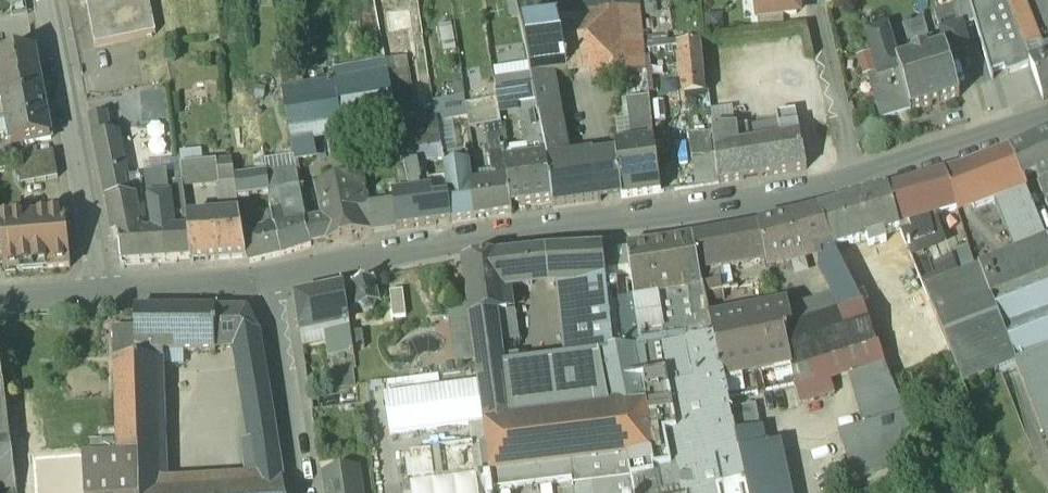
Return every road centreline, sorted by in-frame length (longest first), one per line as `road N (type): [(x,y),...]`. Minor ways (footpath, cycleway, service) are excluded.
road 1 (secondary): [(274,280),(685,217),(858,180)]
road 2 (residential): [(103,287),(47,0)]
road 3 (residential): [(274,280),(306,492)]
road 4 (secondary): [(858,180),(1047,112)]
road 5 (residential): [(858,180),(816,0)]
road 6 (secondary): [(103,287),(274,280)]

